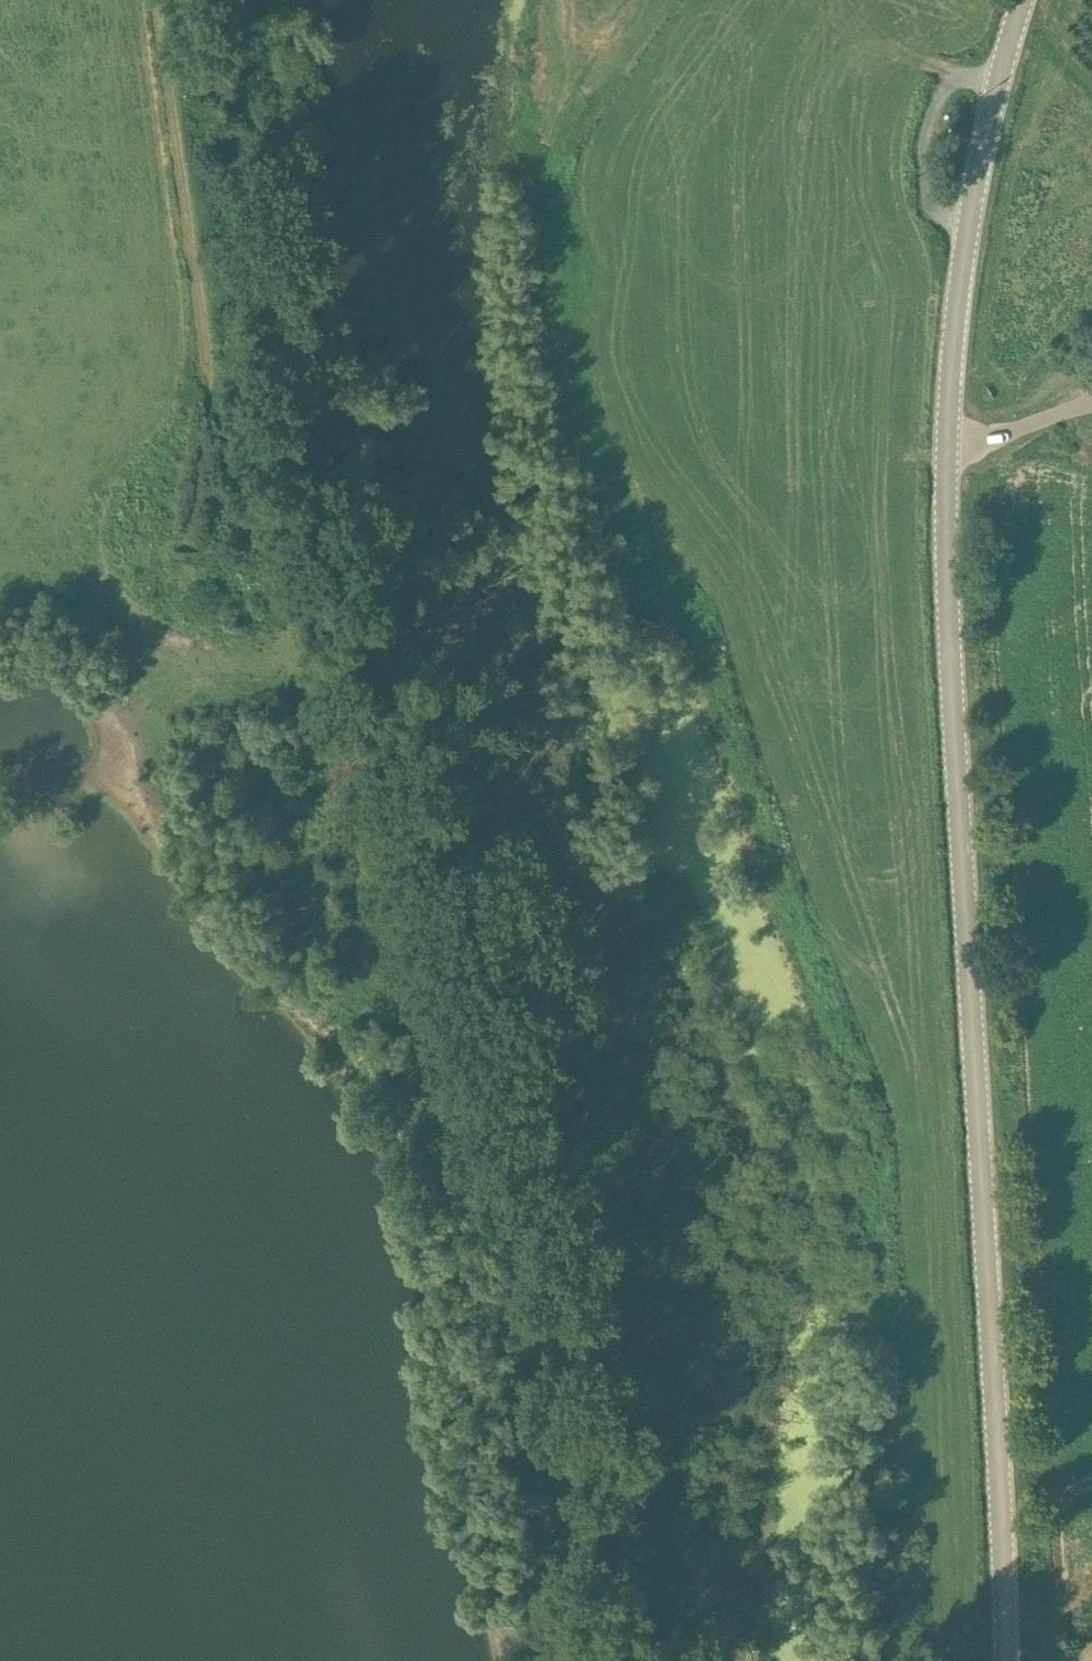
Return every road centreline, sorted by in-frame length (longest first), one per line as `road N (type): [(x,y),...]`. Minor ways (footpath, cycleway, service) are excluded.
road 1 (unclassified): [(1024,0),(987,132),(968,243),(948,519),(1005,1660)]

